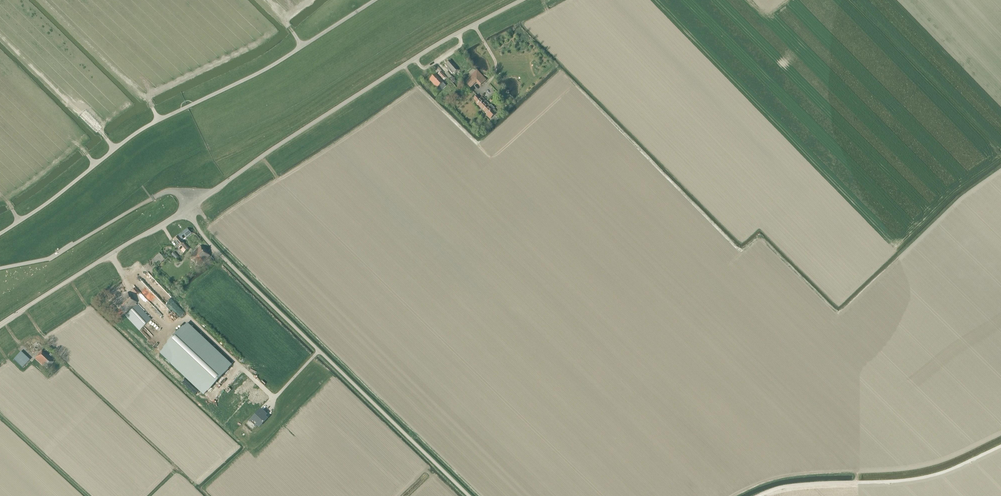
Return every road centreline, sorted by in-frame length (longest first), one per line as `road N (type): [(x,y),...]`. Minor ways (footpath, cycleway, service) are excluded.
road 1 (unclassified): [(469,495),(222,257),(187,209)]
road 2 (unclassified): [(187,209),(415,58),(522,0)]
road 3 (track): [(1000,446),(922,478),(792,485),(758,495)]
road 4 (unclassified): [(0,325),(187,209)]

